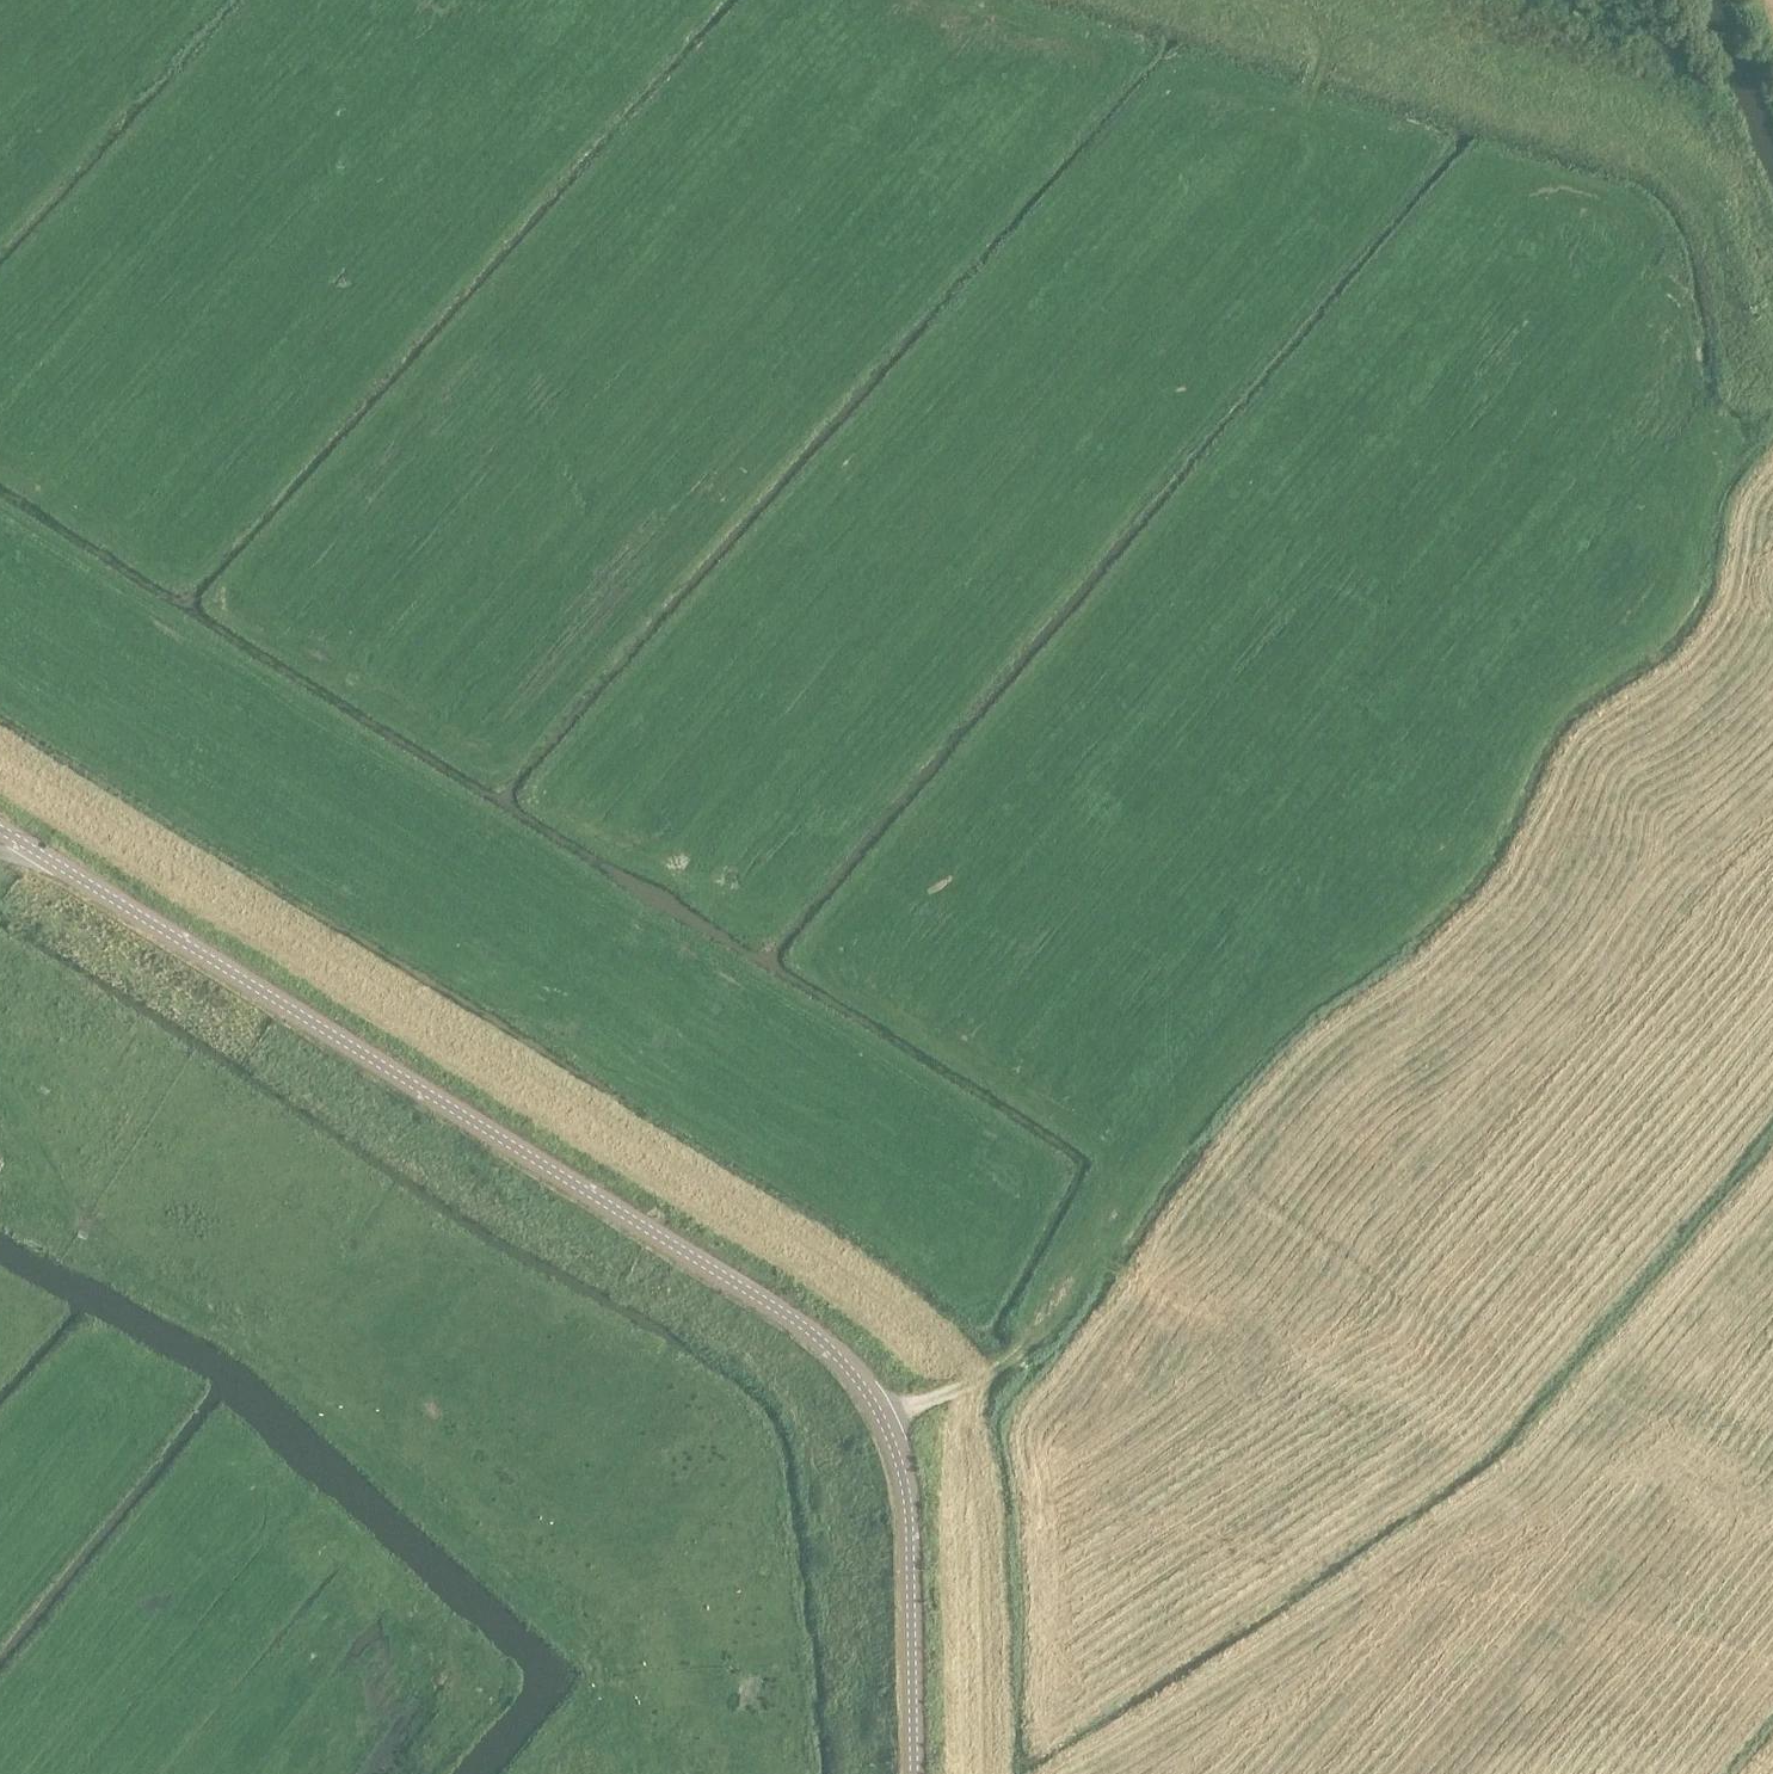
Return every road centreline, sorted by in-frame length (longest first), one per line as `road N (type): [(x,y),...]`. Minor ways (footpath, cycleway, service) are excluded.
road 1 (tertiary): [(914,1773),(904,1480),(875,1406),(832,1350),(766,1301),(0,829)]
road 2 (track): [(1090,1253),(1005,1366),(881,1417)]

